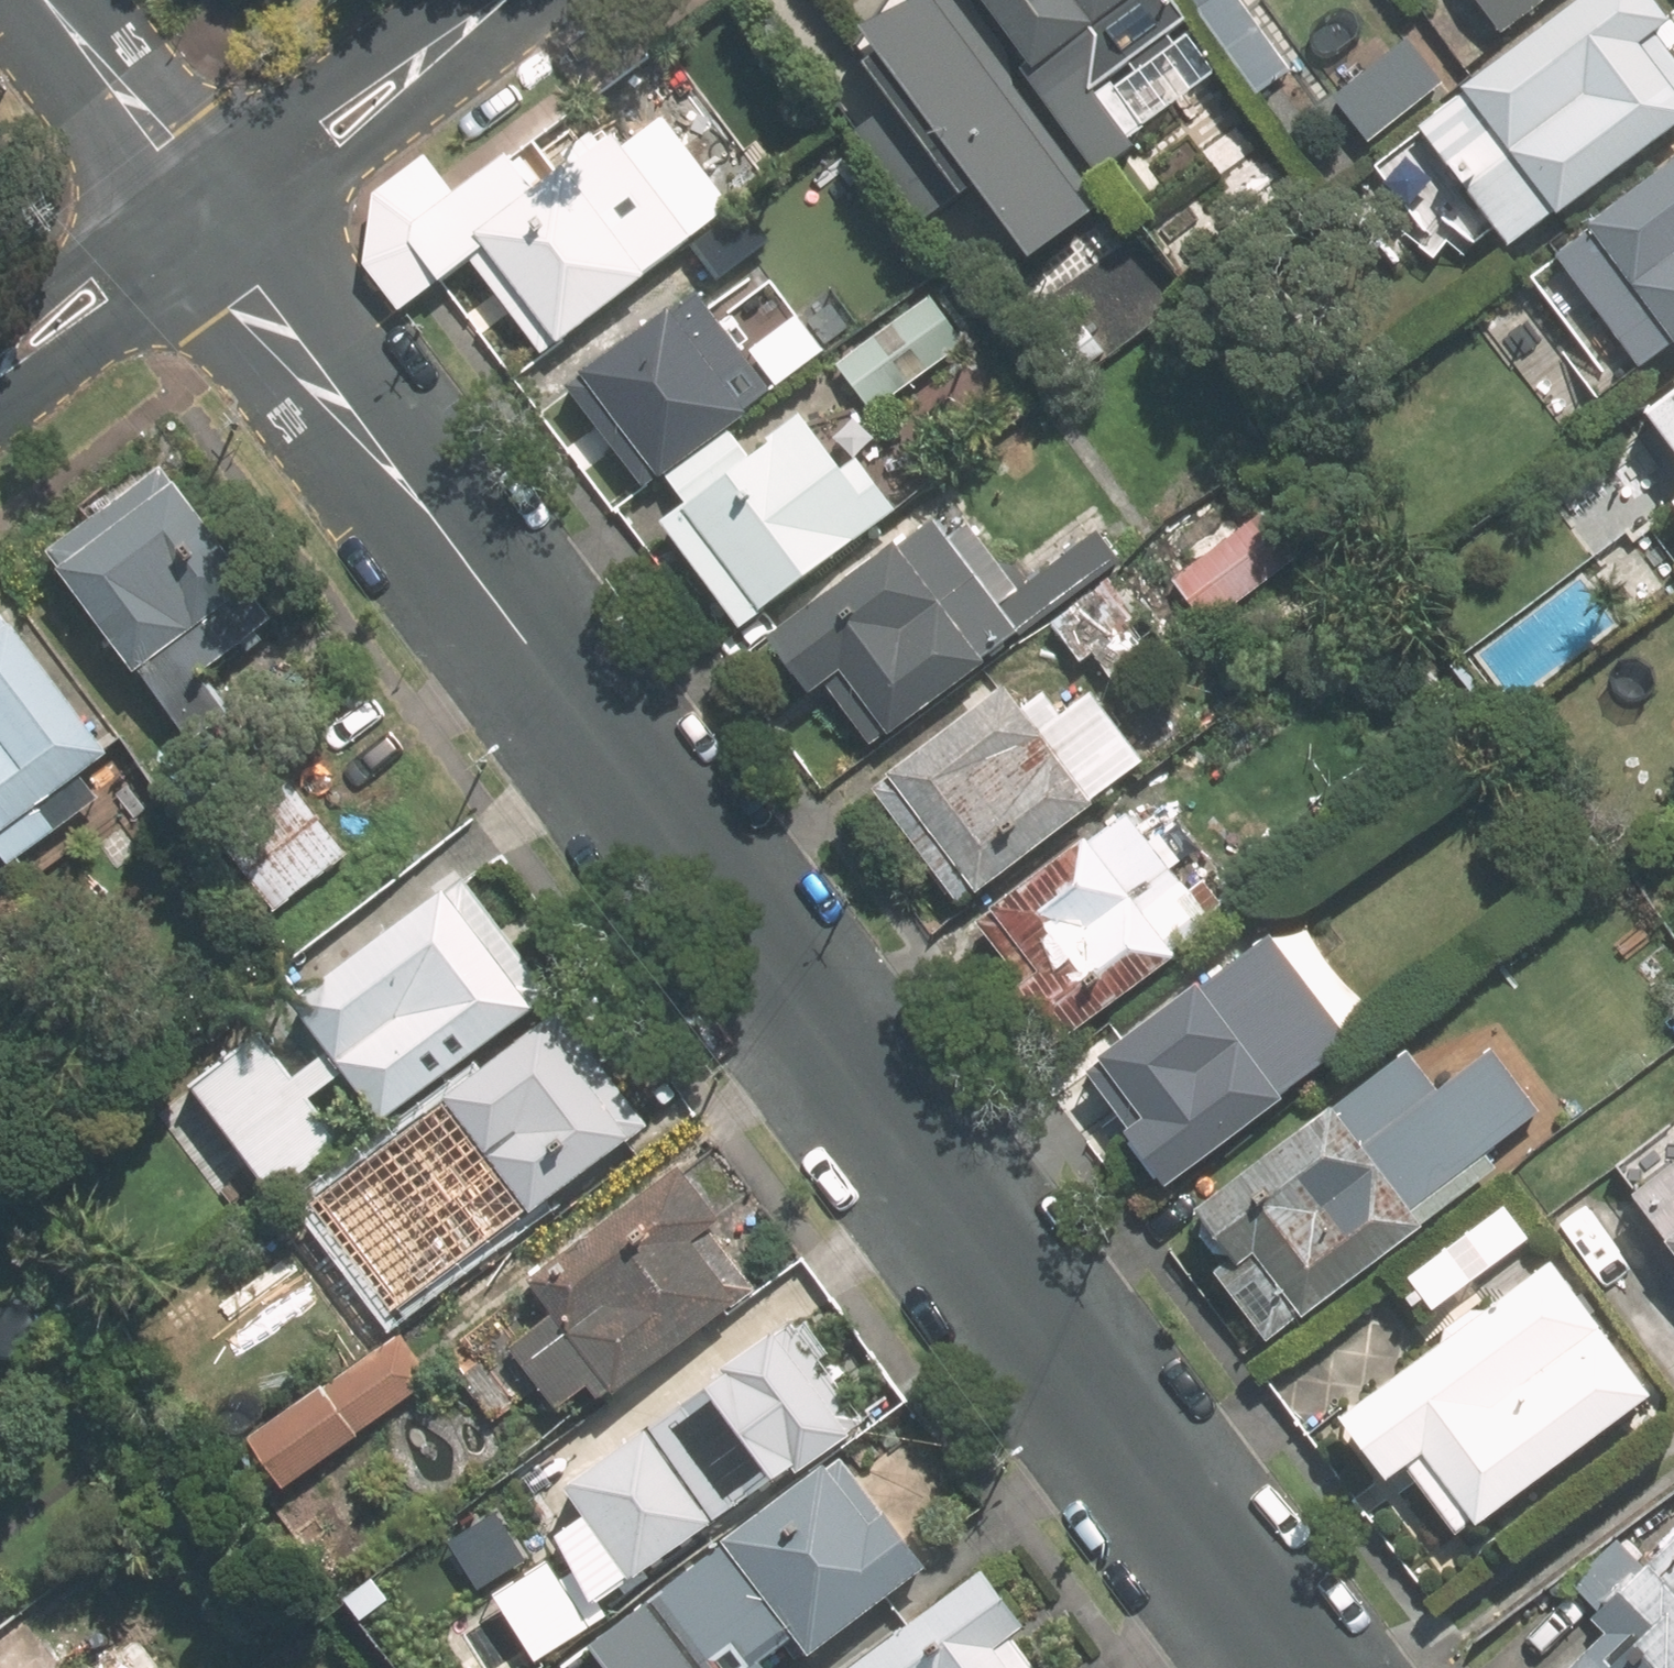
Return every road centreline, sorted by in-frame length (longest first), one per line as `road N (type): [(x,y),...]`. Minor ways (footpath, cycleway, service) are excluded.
road 1 (residential): [(229,242),(1299,1667)]
road 2 (tertiary): [(512,0),(448,87),(229,242)]
road 3 (tertiary): [(187,181),(418,19),(476,0)]
road 4 (tertiary): [(229,242),(44,377),(0,398)]
road 5 (tertiary): [(0,323),(187,181)]
road 6 (residential): [(49,0),(187,181)]

